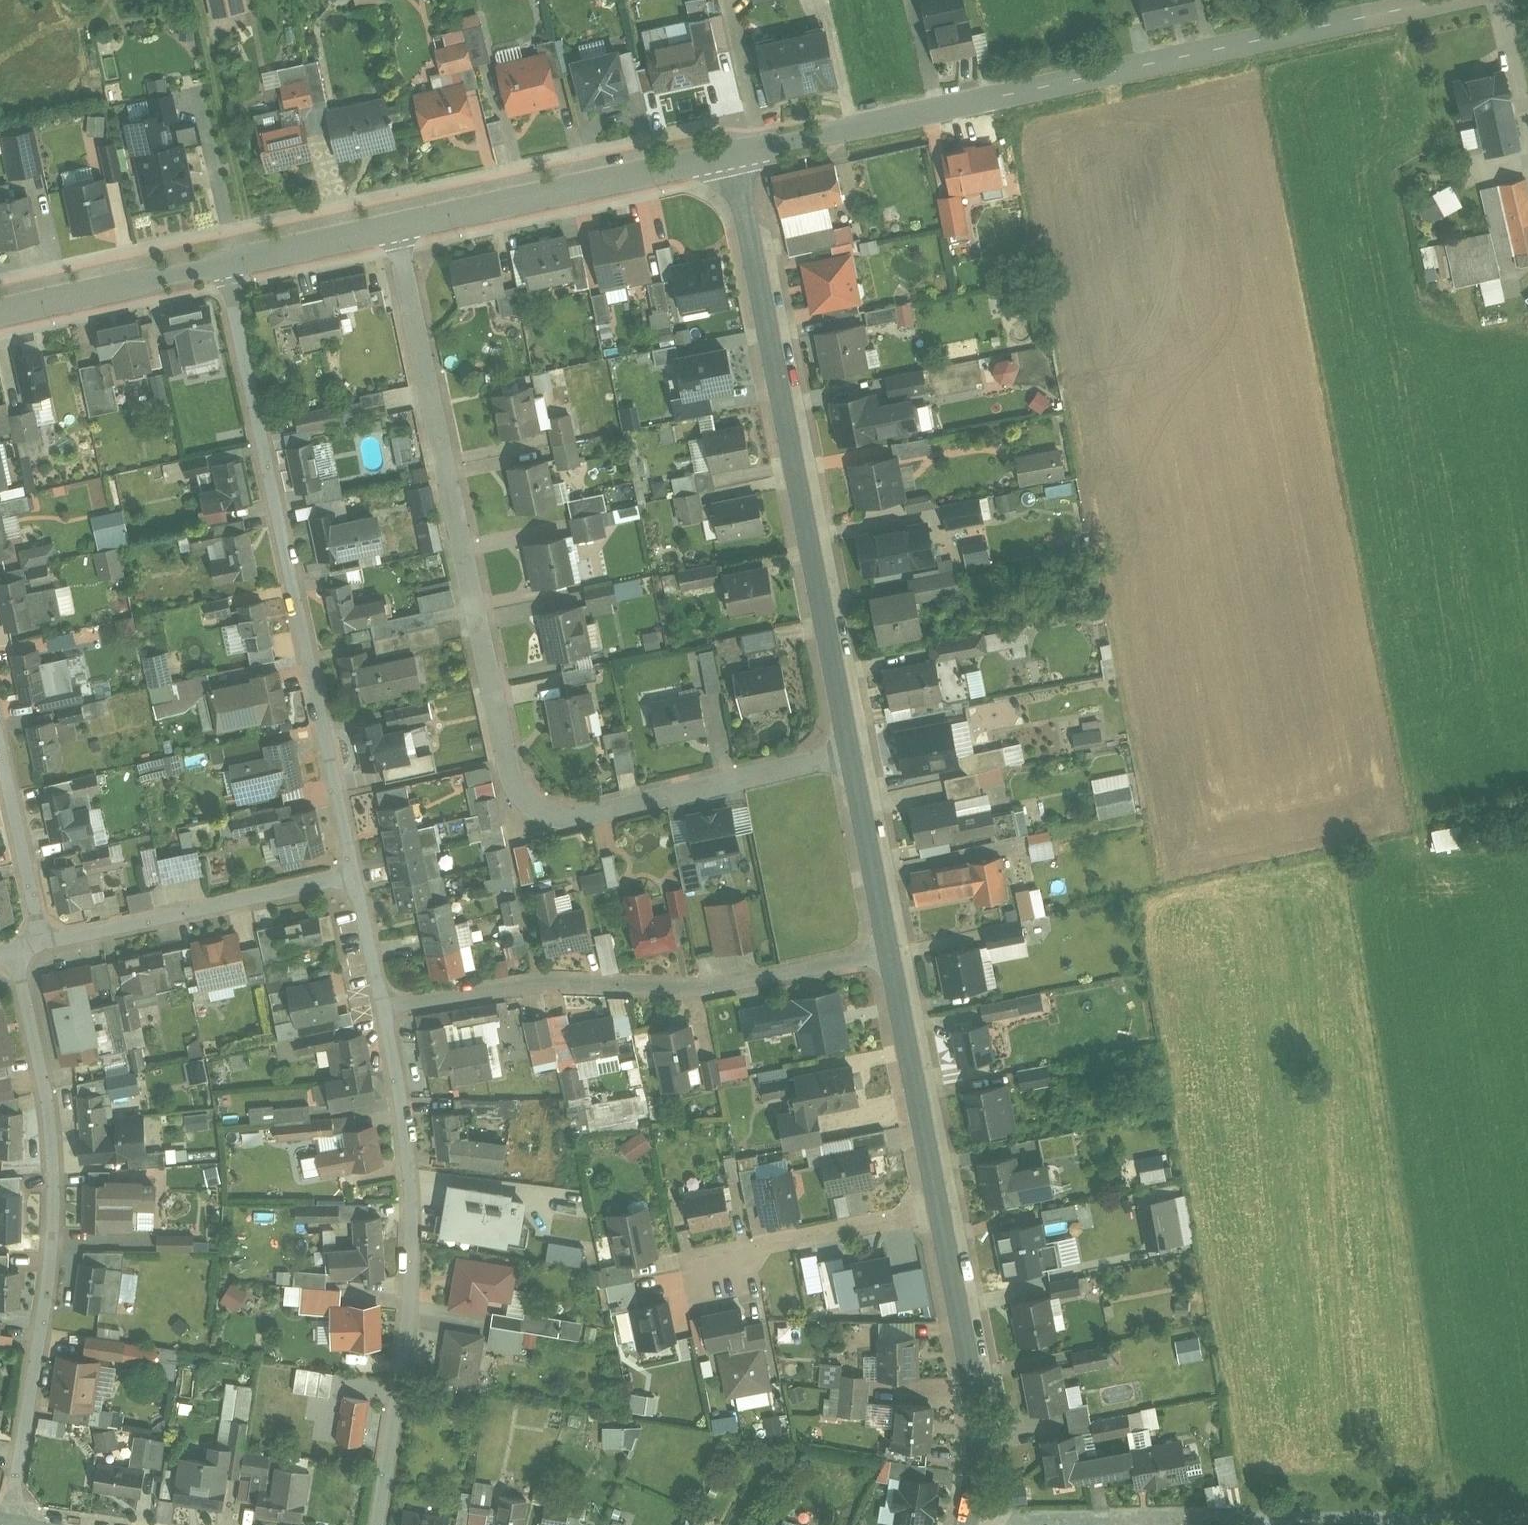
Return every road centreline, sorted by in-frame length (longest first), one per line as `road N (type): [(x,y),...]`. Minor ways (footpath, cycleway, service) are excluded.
road 1 (residential): [(400,225),(509,775),(526,795),(586,814),(855,757)]
road 2 (tertiary): [(1445,0),(736,155)]
road 3 (residential): [(226,262),(355,876)]
road 4 (residential): [(736,155),(855,757)]
road 5 (residential): [(14,951),(47,1094),(58,1209),(12,1524)]
road 6 (residential): [(382,1006),(407,1127),(411,1236),(382,1524)]
road 7 (residential): [(382,1006),(540,982),(704,990),(893,950)]
road 8 (residential): [(974,1519),(1474,1518)]
road 9 (tertiary): [(736,155),(400,225)]
road 10 (residential): [(41,945),(355,876)]
road 11 (residential): [(946,1211),(987,1451),(974,1519)]
road 12 (residential): [(893,950),(946,1211)]
road 13 (residential): [(946,1211),(736,1253),(704,1284)]
road 14 (tertiary): [(226,262),(0,313)]
road 15 (residential): [(855,757),(893,950)]
road 16 (residential): [(0,765),(41,945)]
road 17 (tertiary): [(400,225),(226,262)]
road 18 (residential): [(355,876),(382,1006)]

